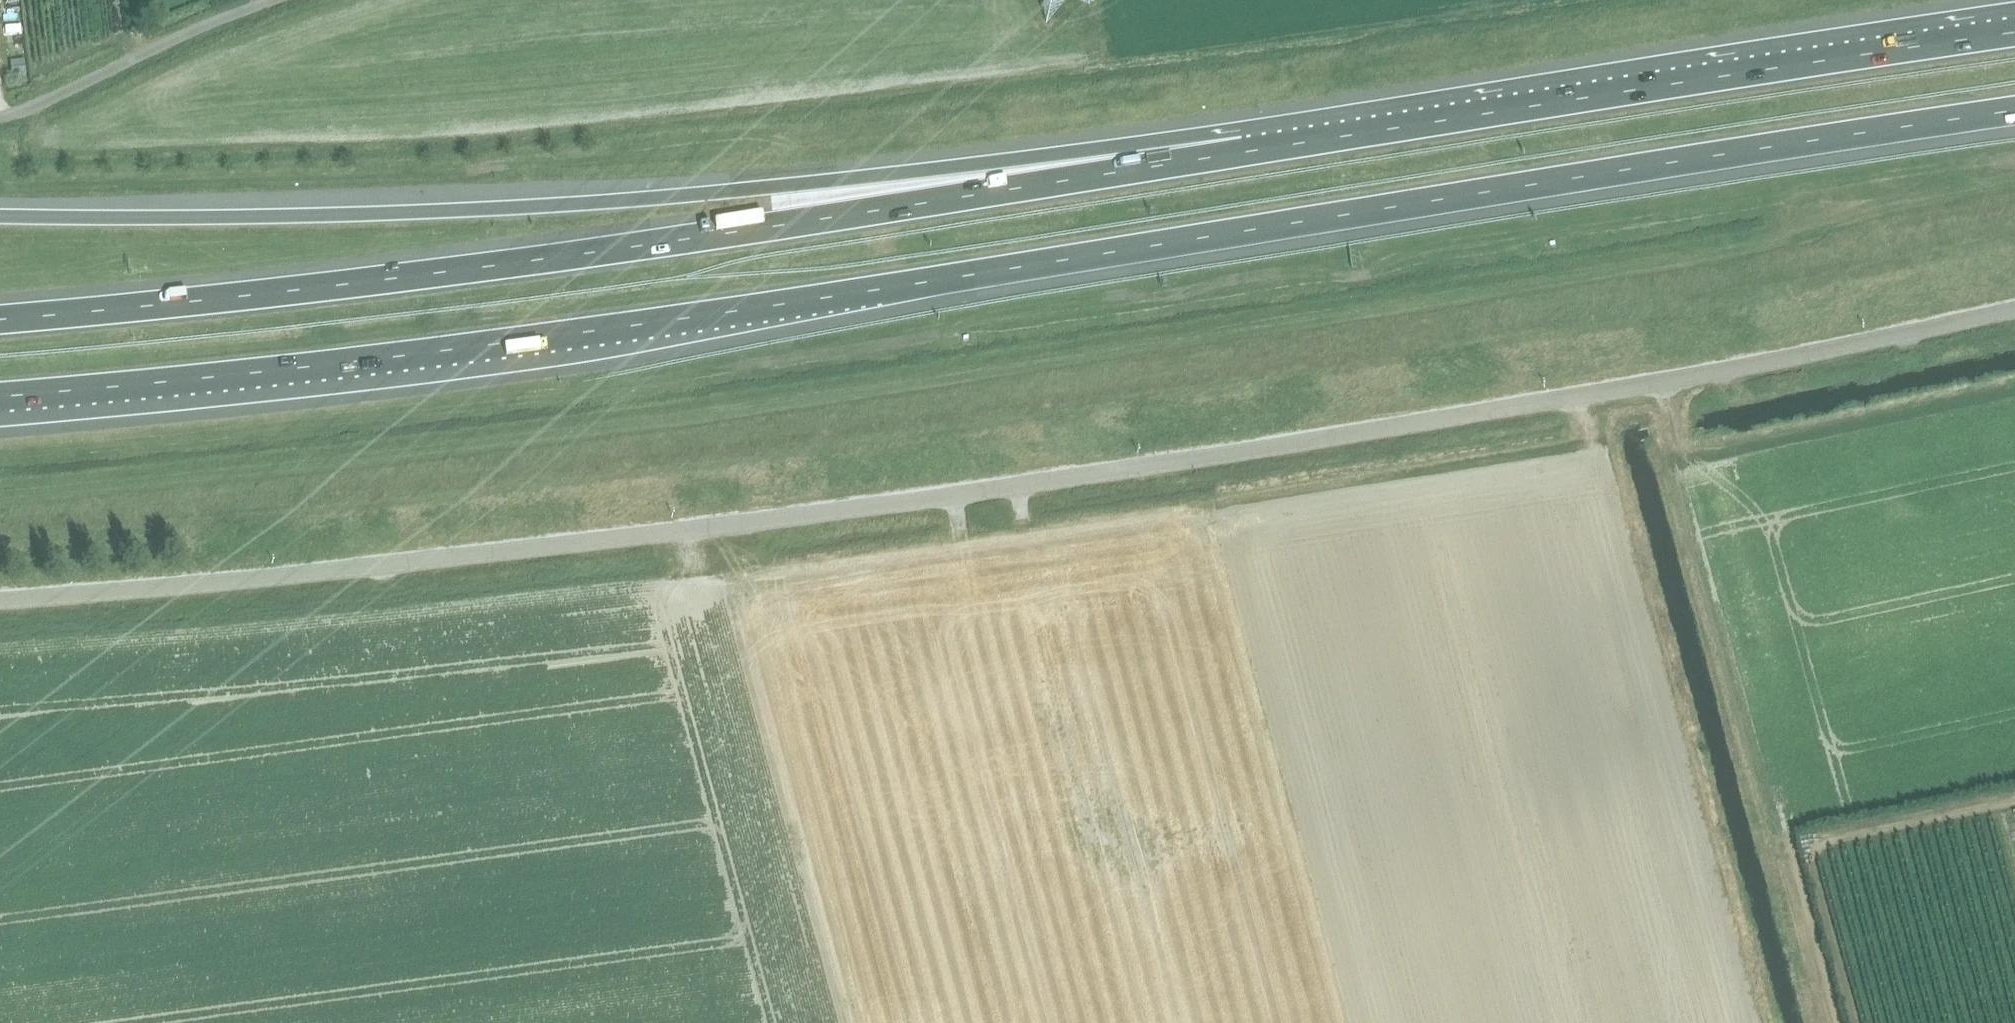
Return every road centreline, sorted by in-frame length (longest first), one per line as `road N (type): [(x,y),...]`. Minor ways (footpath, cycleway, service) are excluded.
road 1 (unclassified): [(2014,315),(1749,368),(1046,485),(0,605)]
road 2 (motorway): [(0,402),(192,388),(577,339),(2014,119)]
road 3 (motorway): [(1245,153),(405,280),(0,323)]
road 4 (motorway): [(1245,153),(937,169),(514,208),(0,215)]
road 5 (motorway): [(2014,32),(1245,153)]
road 6 (unclassified): [(269,0),(0,120)]

